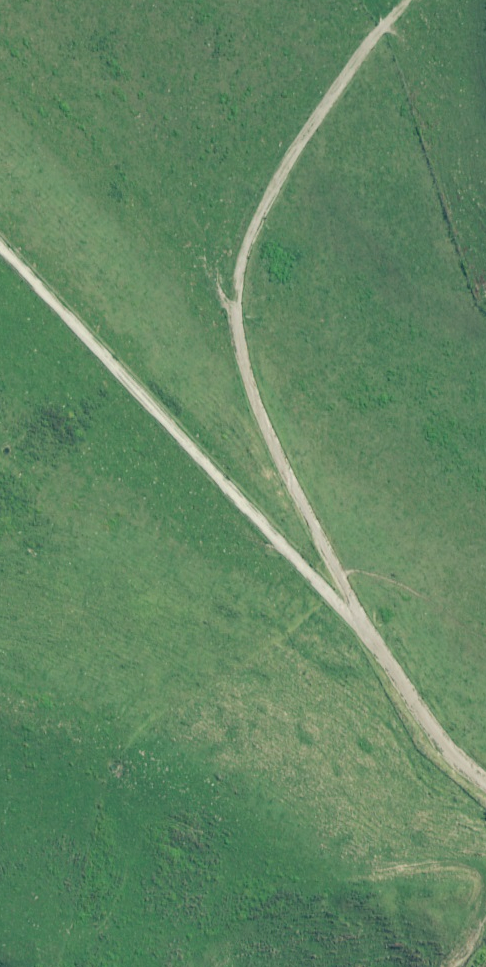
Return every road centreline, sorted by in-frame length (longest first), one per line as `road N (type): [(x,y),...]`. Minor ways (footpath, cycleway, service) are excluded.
road 1 (track): [(485,781),(450,749),(349,613),(0,251)]
road 2 (track): [(349,613),(239,359),(239,292),(261,207),(383,25)]

